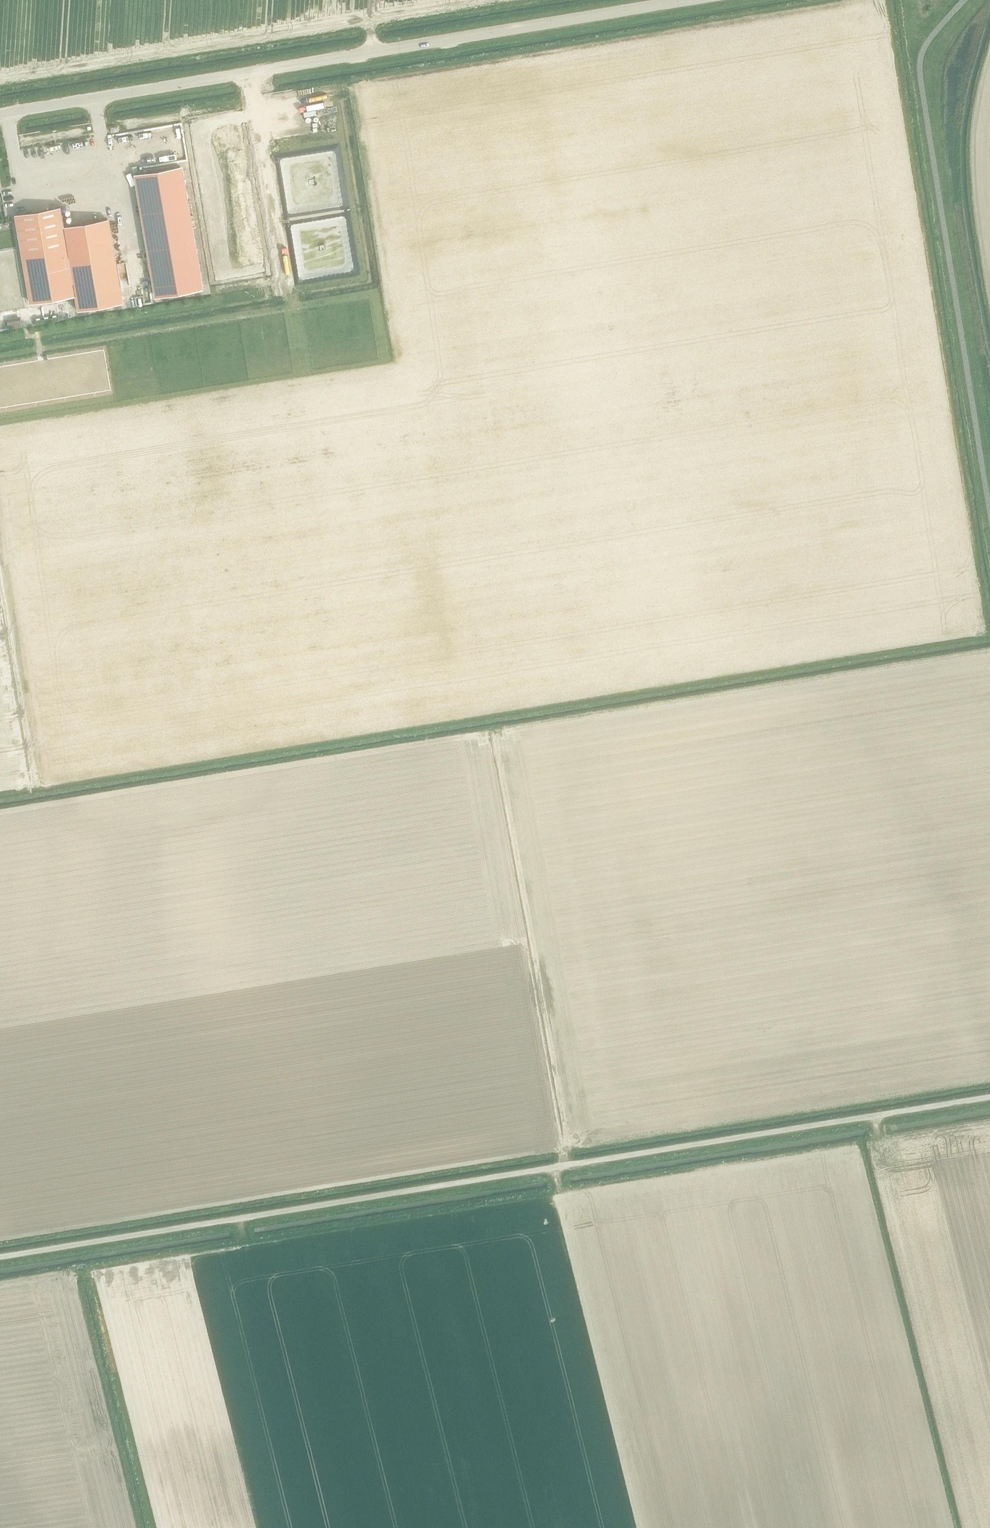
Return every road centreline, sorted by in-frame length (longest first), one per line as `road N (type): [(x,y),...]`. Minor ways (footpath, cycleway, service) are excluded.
road 1 (track): [(0,1256),(989,1097)]
road 2 (tertiary): [(0,114),(688,0)]

